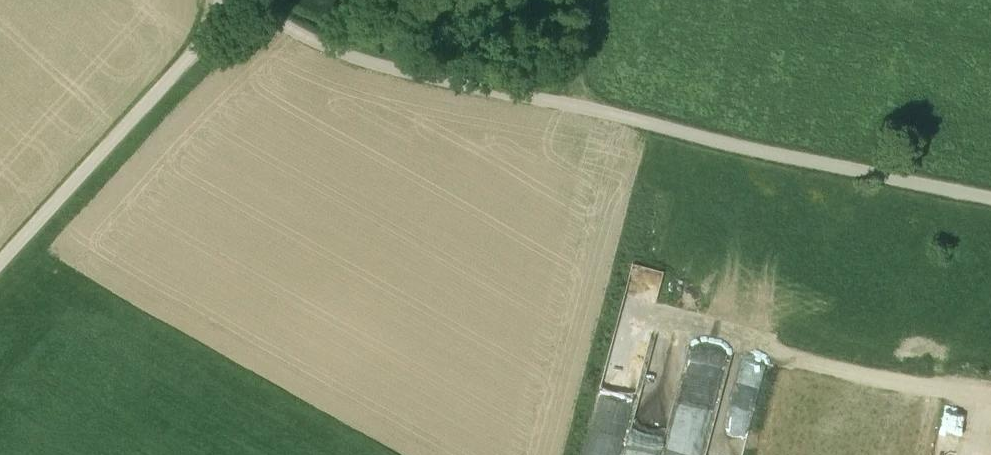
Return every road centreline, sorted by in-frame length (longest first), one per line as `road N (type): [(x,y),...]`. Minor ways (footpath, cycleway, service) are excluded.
road 1 (track): [(990,197),(349,57),(243,0)]
road 2 (unclassified): [(0,264),(185,62),(210,30),(217,0)]

